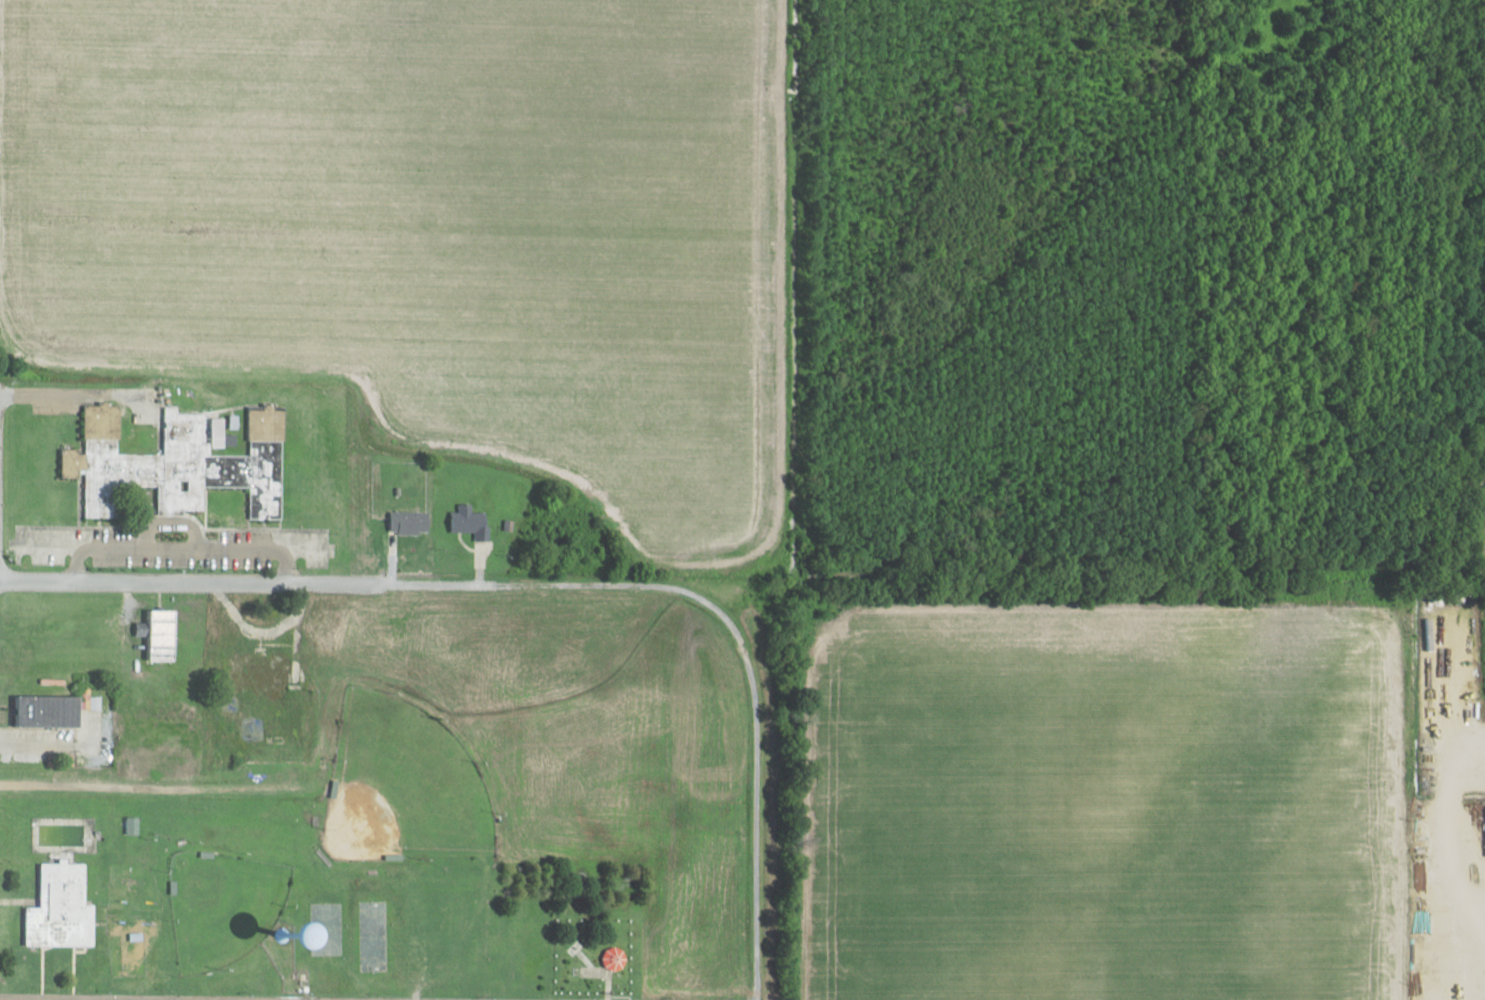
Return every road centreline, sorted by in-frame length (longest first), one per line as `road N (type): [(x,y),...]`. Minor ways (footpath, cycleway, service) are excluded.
road 1 (residential): [(0,579),(398,582)]

